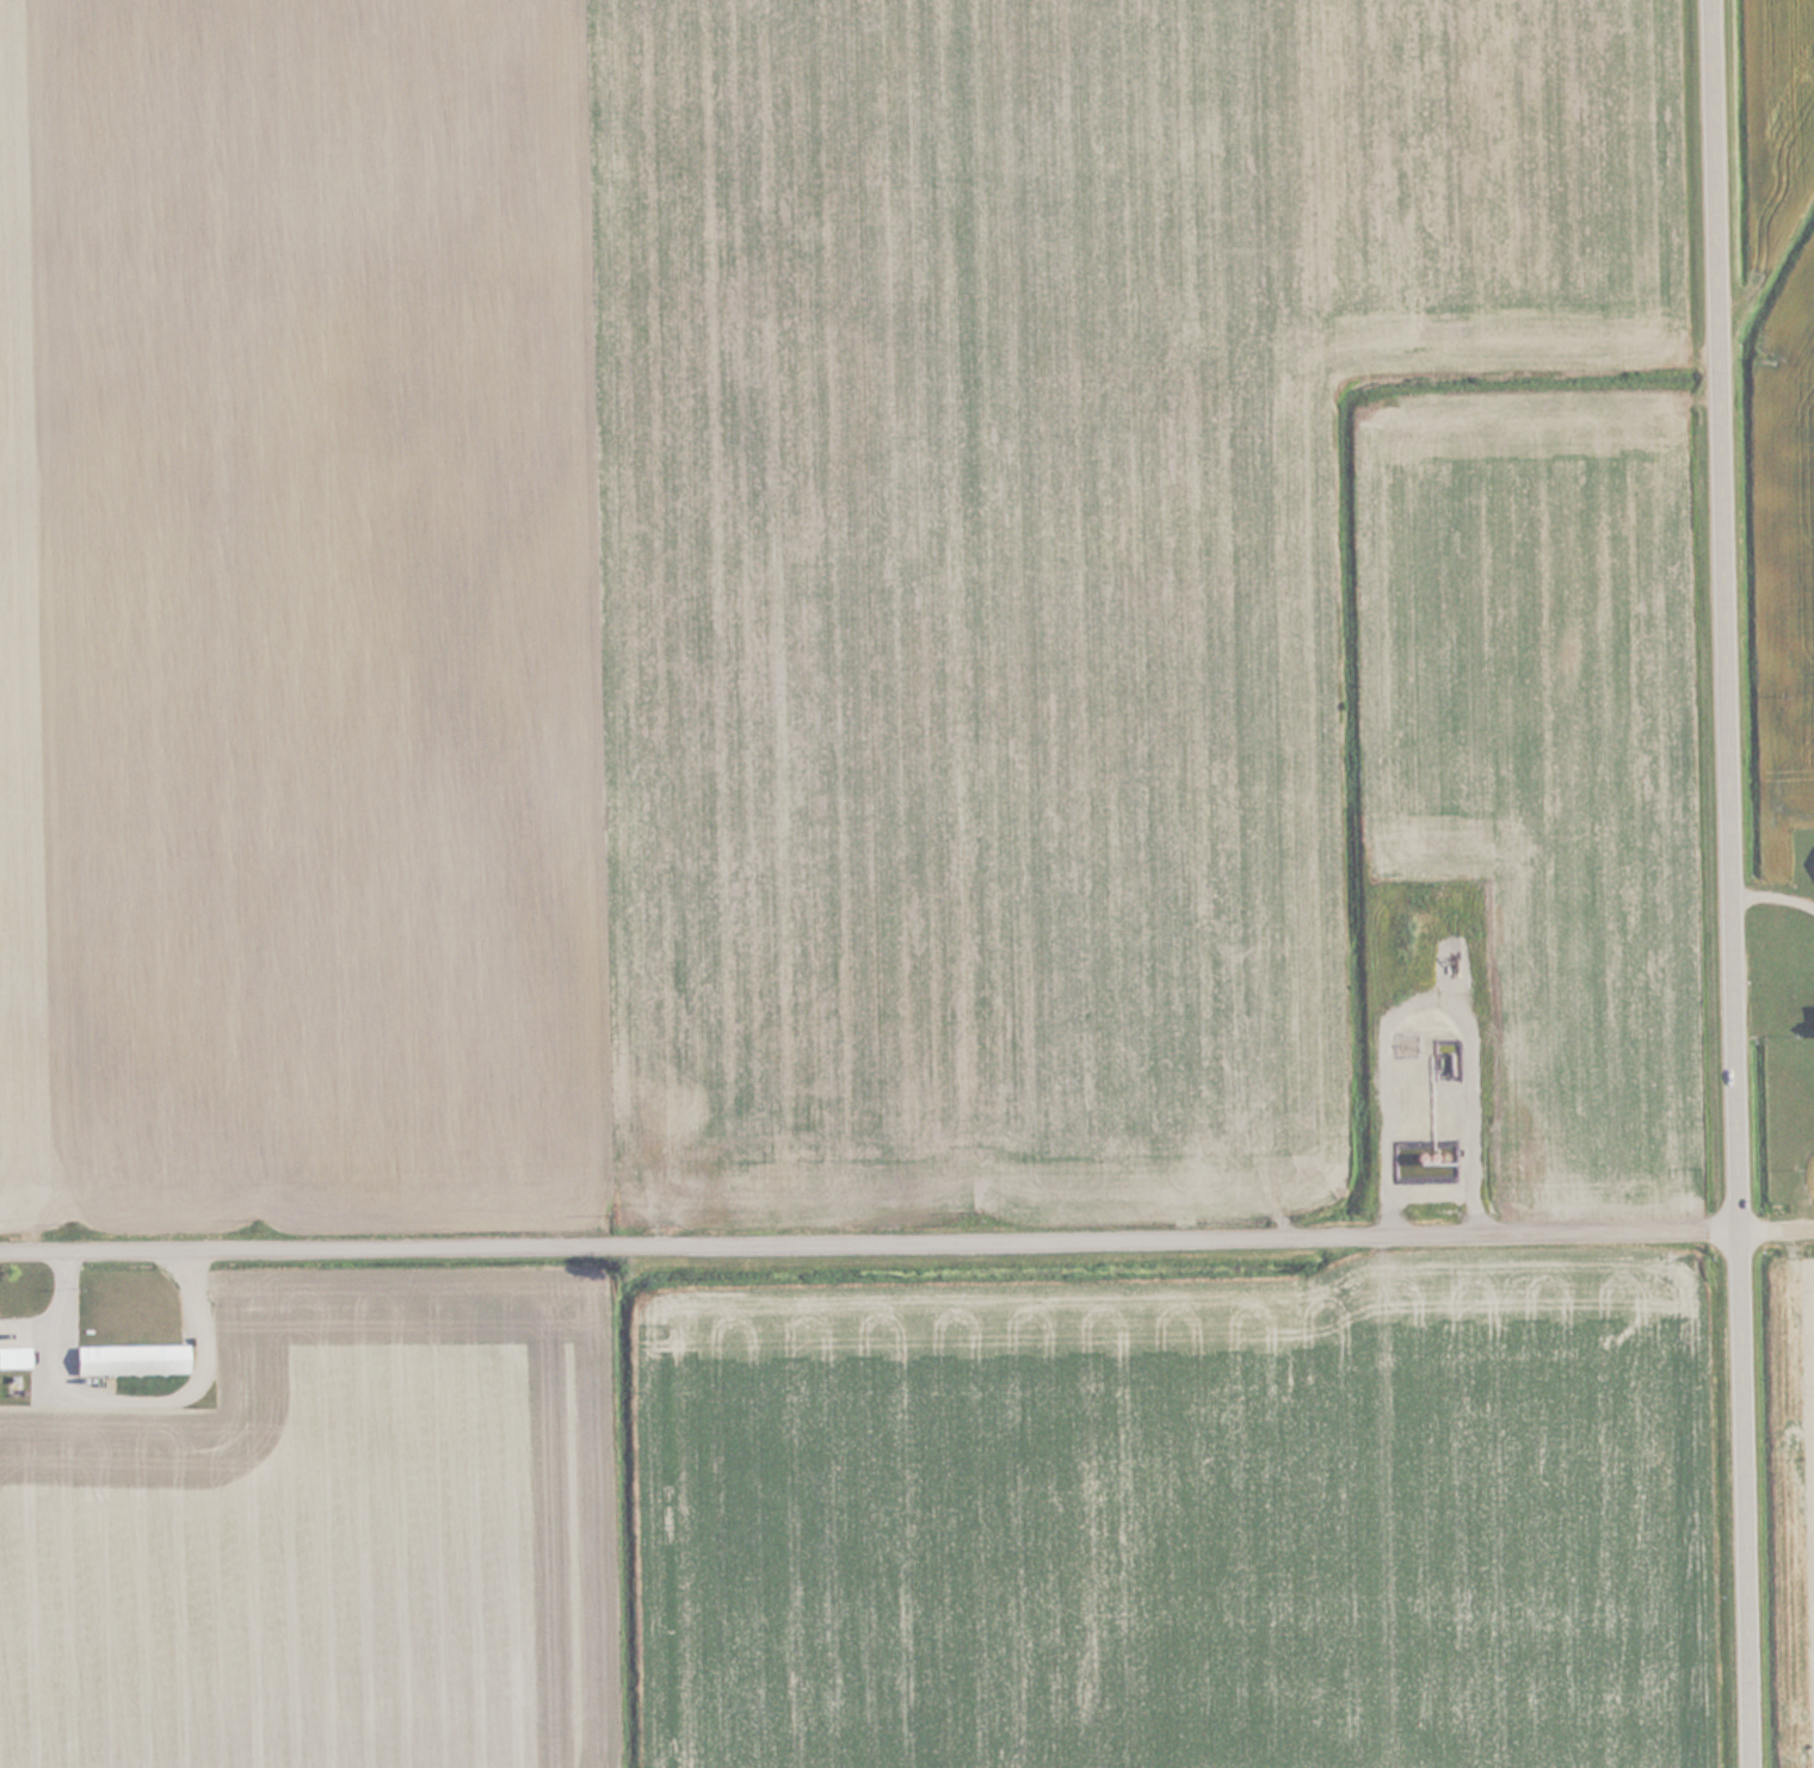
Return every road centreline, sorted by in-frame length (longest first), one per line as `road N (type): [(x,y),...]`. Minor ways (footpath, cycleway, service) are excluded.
road 1 (residential): [(0,1246),(1813,1223)]
road 2 (secondary): [(1745,1767),(1707,0)]

